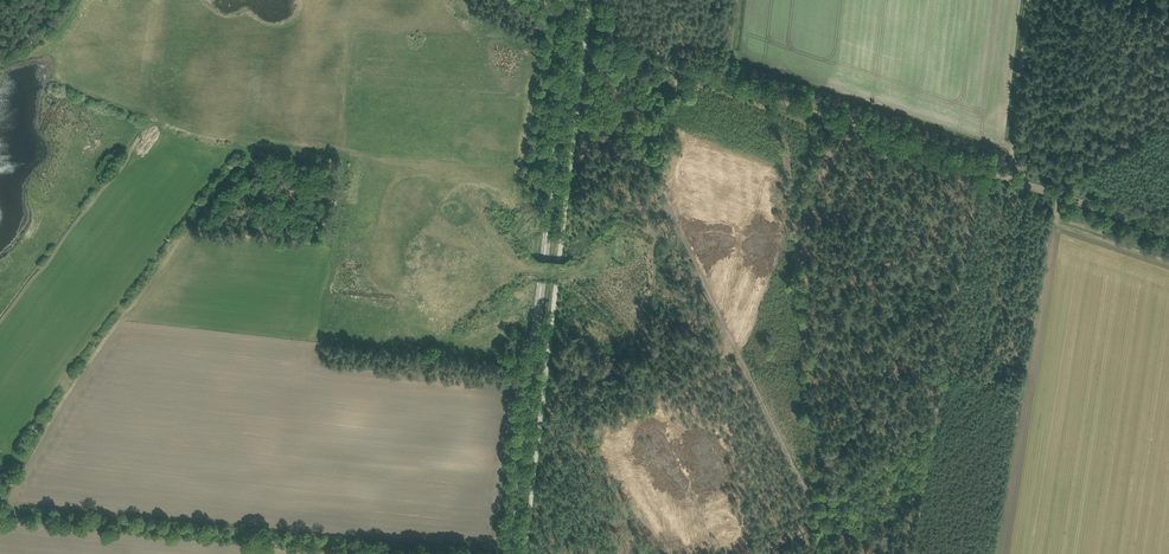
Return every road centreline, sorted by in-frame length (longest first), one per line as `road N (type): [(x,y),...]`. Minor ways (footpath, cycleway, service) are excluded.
road 1 (track): [(584,55),(815,523),(765,553)]
road 2 (secondary): [(510,553),(575,0)]
road 3 (track): [(1168,233),(723,86),(734,0)]
road 4 (track): [(972,169),(905,553)]
road 5 (track): [(731,352),(937,369)]
road 6 (track): [(999,177),(1023,0)]
road 7 (track): [(613,111),(678,72),(585,40)]
road 8 (track): [(906,549),(815,523),(833,553)]

